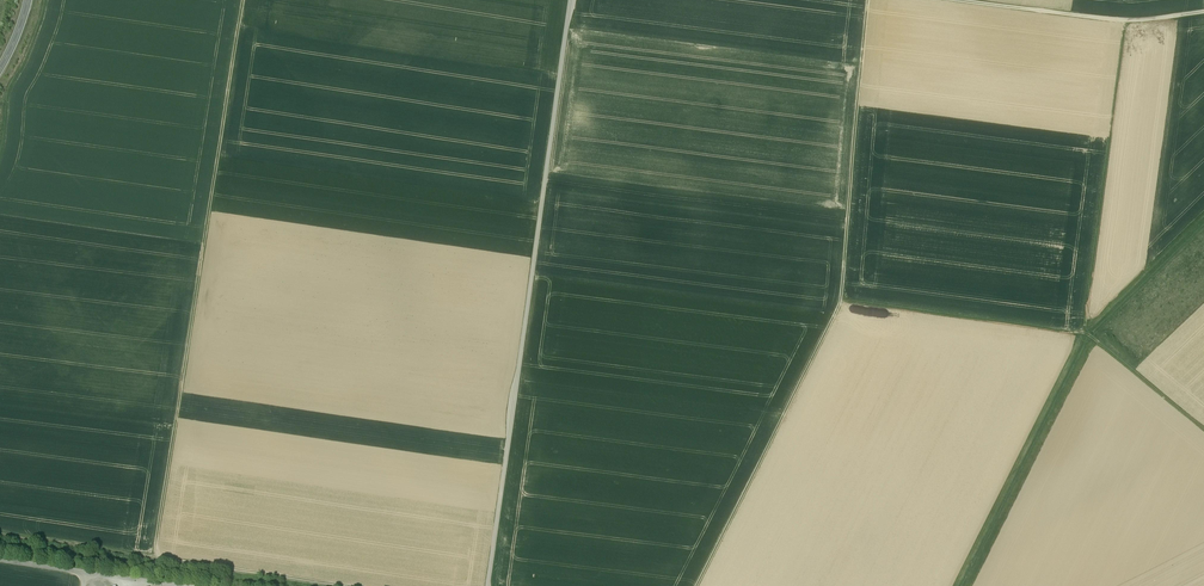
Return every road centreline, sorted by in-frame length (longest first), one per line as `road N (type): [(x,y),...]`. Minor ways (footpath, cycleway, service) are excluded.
road 1 (track): [(245,0),(159,554),(0,533)]
road 2 (track): [(868,0),(843,300),(697,585)]
road 3 (track): [(573,0),(488,585)]
road 4 (track): [(843,300),(1093,335),(1203,426)]
road 5 (track): [(1125,22),(1082,332)]
road 6 (track): [(1203,16),(1125,22),(955,0)]
road 7 (track): [(159,554),(362,585)]
road 8 (unclassified): [(180,585),(0,559)]

